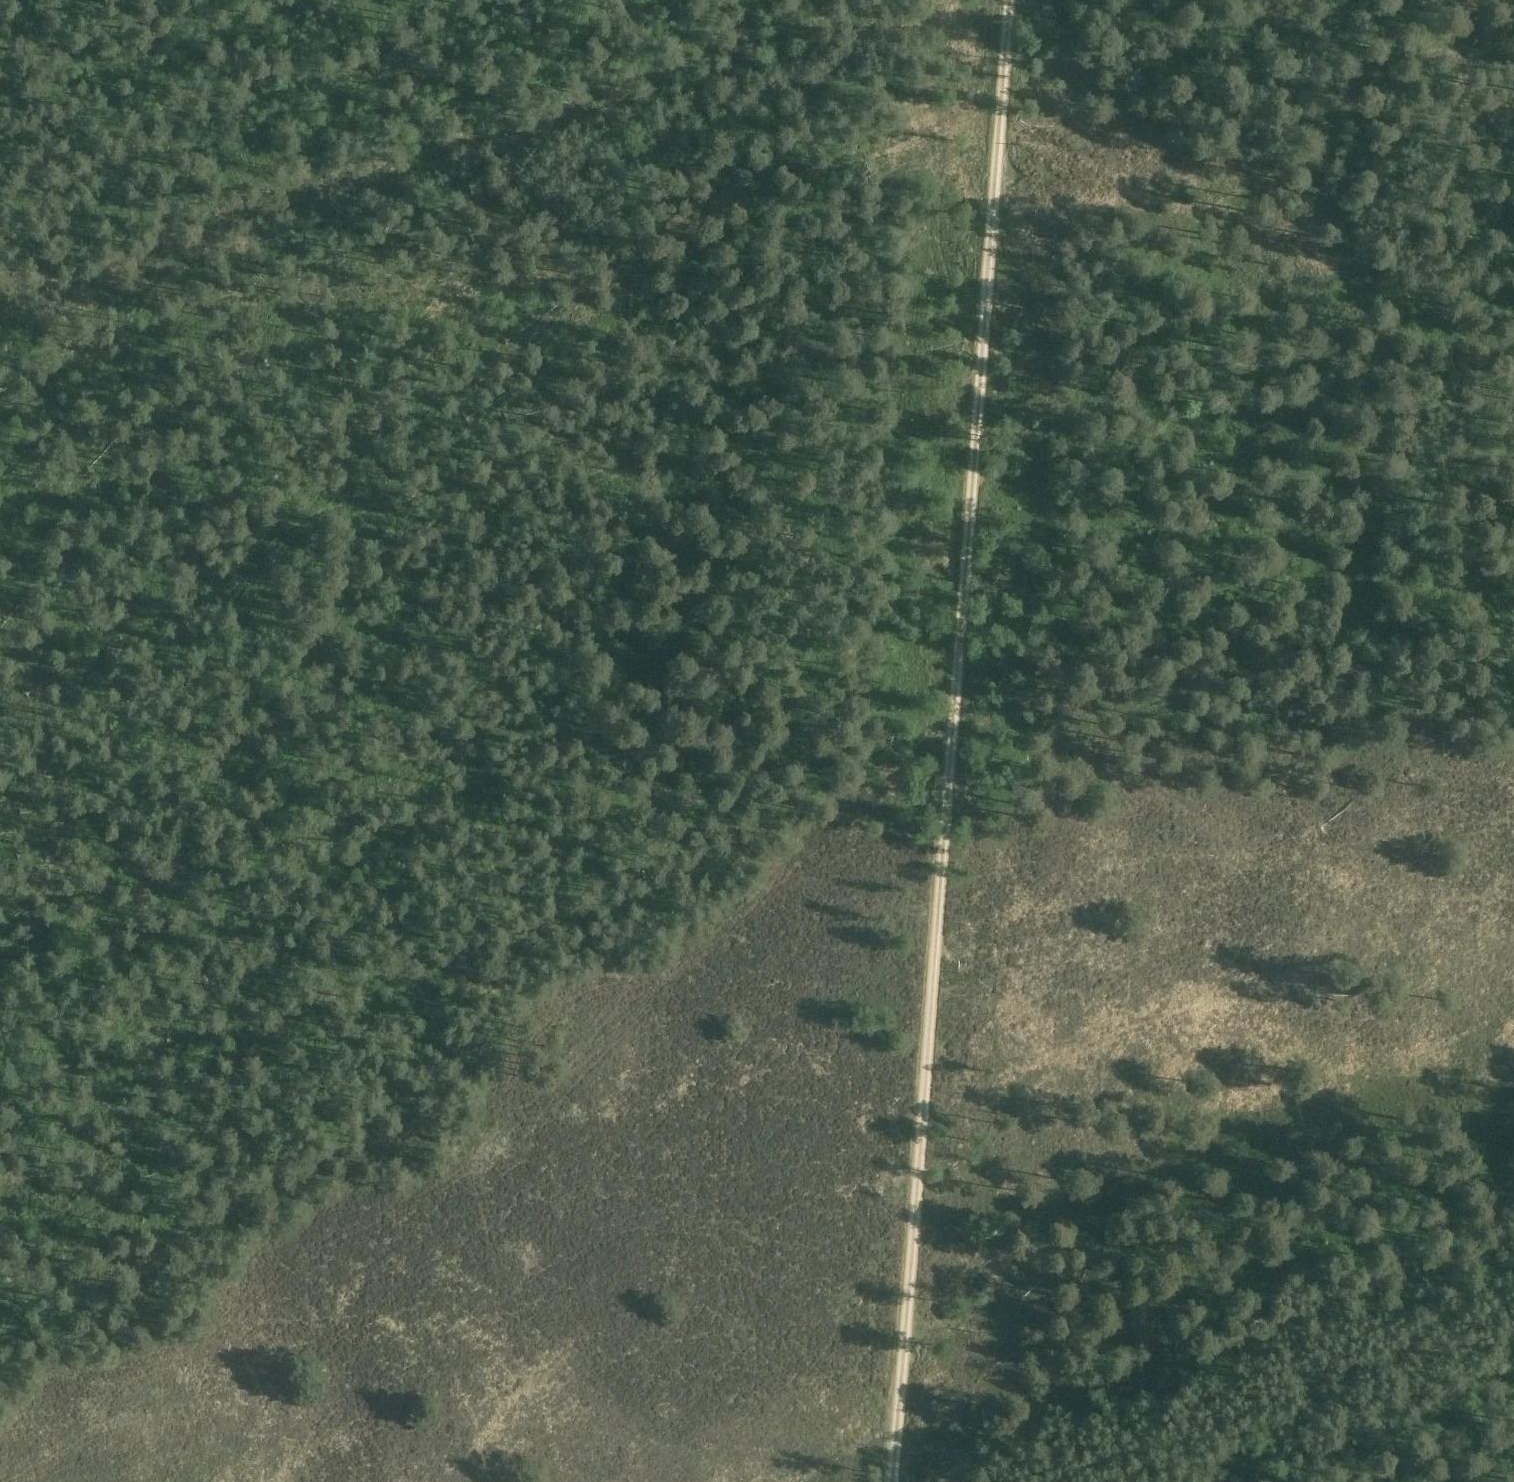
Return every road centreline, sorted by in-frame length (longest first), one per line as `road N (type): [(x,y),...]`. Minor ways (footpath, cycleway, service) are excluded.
road 1 (track): [(890,1481),(1005,0)]

